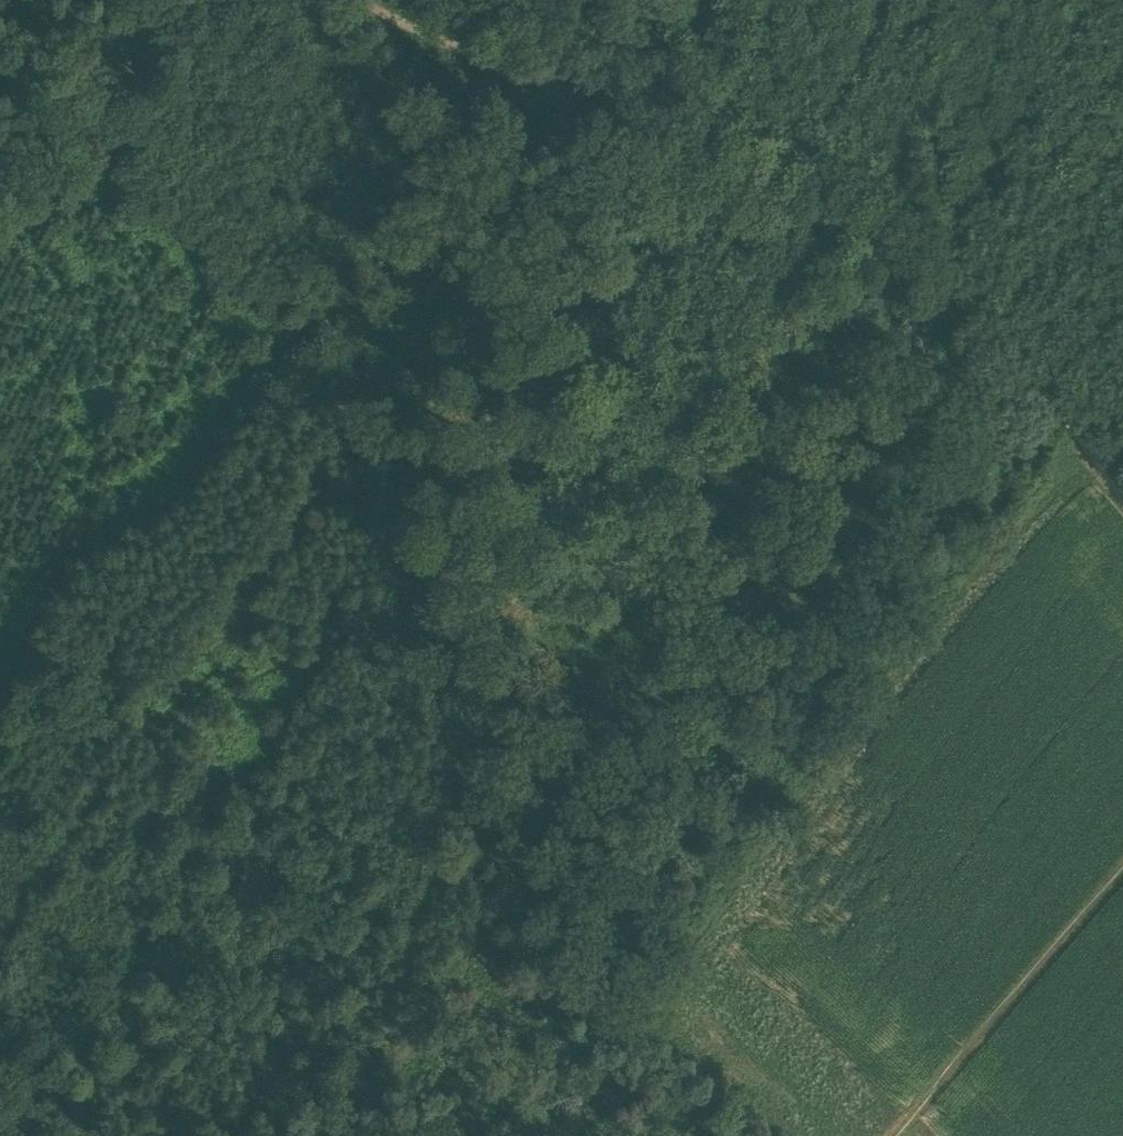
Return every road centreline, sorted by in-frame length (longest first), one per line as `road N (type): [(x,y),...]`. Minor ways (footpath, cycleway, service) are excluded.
road 1 (track): [(878,251),(743,406),(625,591)]
road 2 (track): [(889,1135),(1122,867)]

